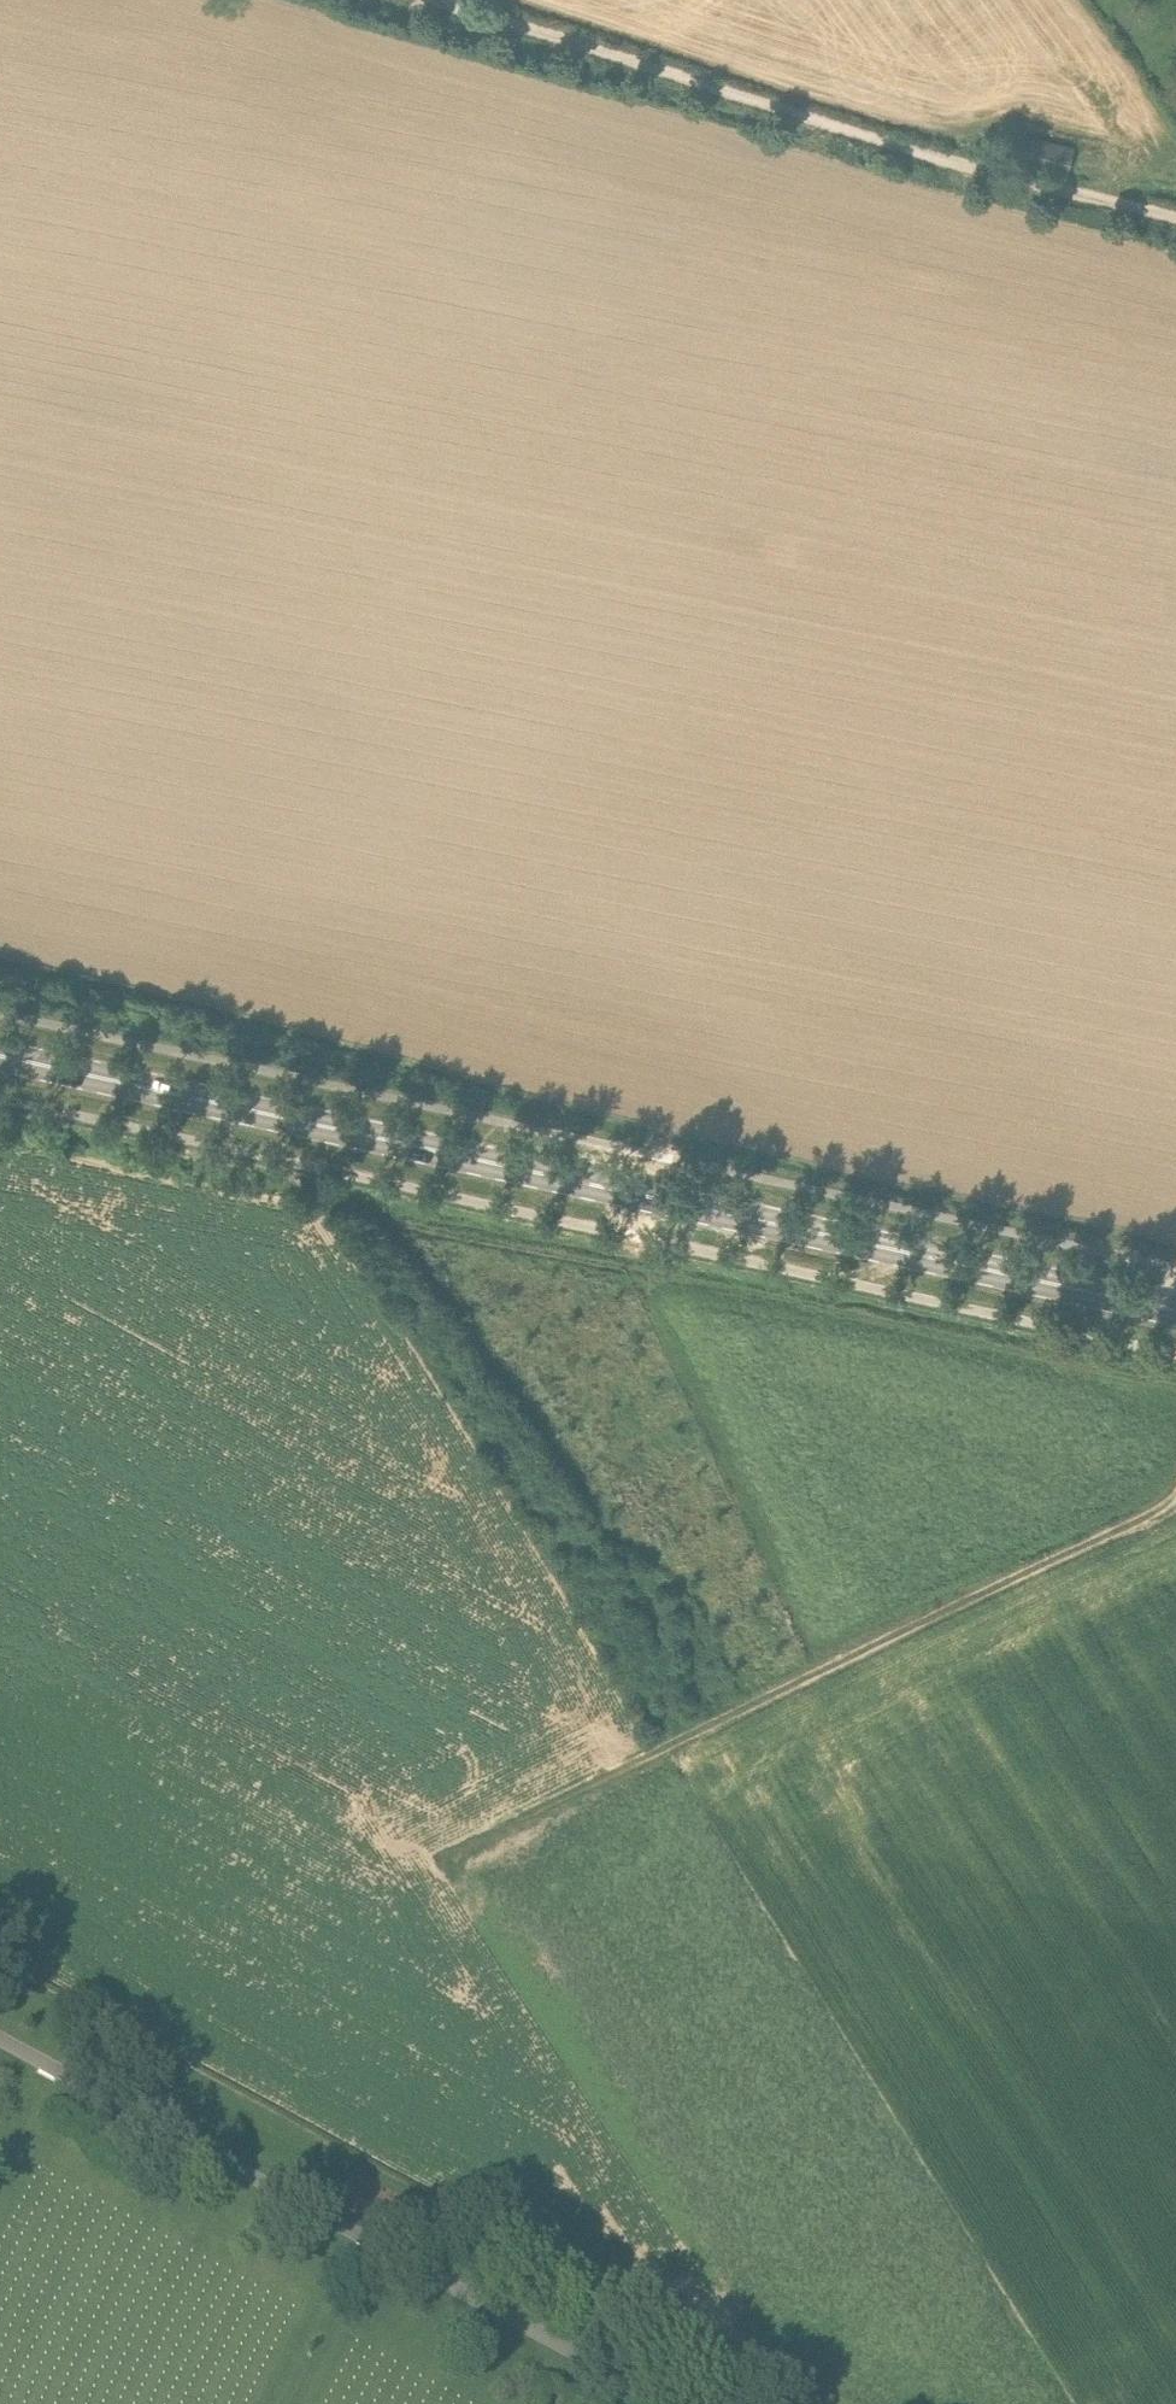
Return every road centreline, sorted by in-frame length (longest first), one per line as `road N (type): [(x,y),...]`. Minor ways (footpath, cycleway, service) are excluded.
road 1 (primary): [(1175,1312),(0,1058)]
road 2 (track): [(428,0),(934,159),(1175,219)]

